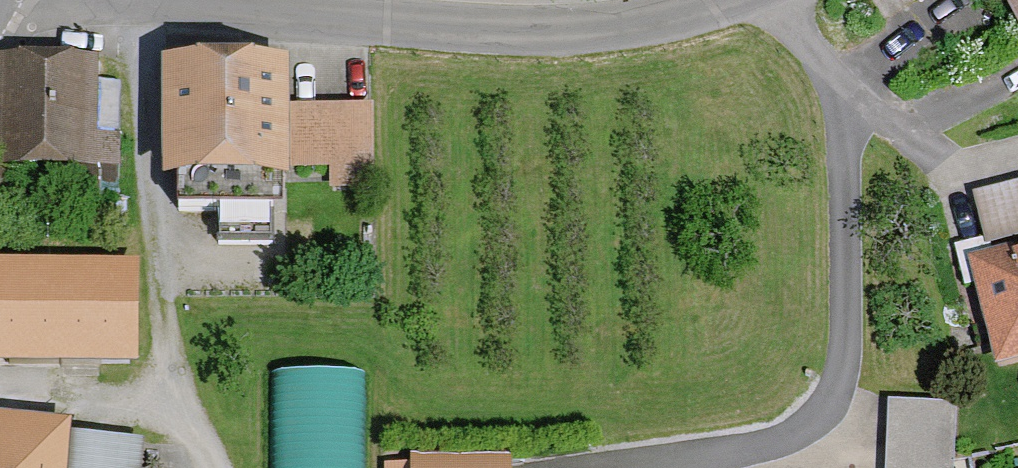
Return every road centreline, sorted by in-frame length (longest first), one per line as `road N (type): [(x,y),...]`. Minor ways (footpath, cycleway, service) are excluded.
road 1 (tertiary): [(194,0),(556,30),(661,17),(718,0)]
road 2 (residential): [(838,92),(849,186),(843,383),(810,427),(738,451),(641,467)]
road 3 (track): [(144,0),(149,230),(182,391),(210,467)]
road 4 (residential): [(838,92),(977,159),(1017,151)]

